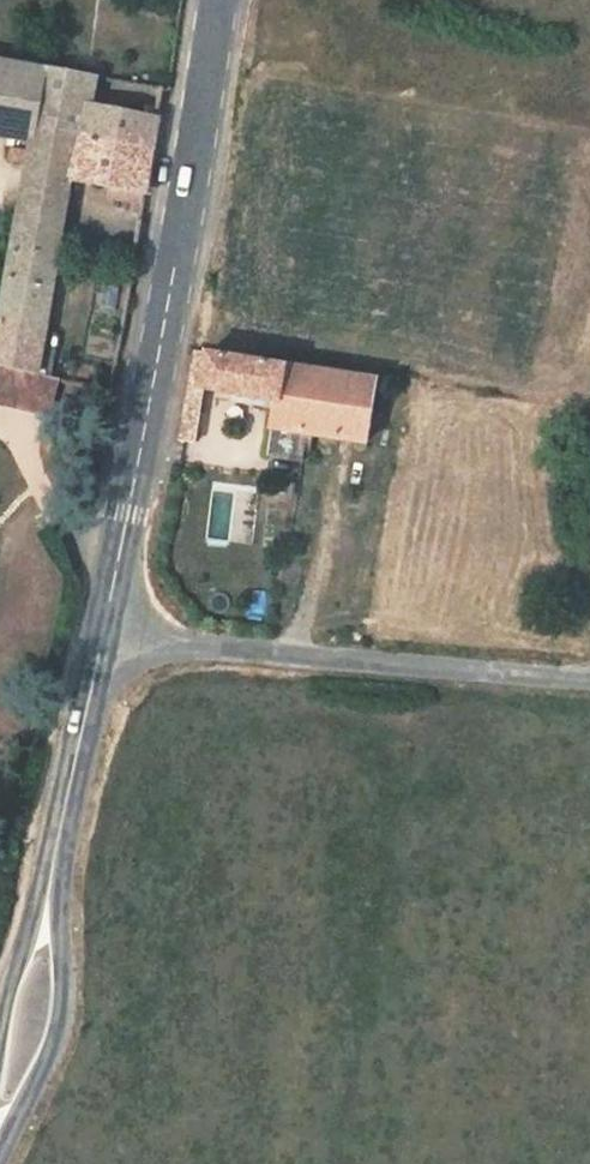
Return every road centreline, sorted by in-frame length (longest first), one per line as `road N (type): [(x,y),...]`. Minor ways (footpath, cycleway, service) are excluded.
road 1 (secondary): [(104,641),(208,114),(221,0)]
road 2 (residential): [(104,641),(589,678)]
road 3 (secondary): [(0,1140),(54,1035),(61,996),(53,874)]
road 4 (secondary): [(53,874),(104,641)]
road 5 (secondary): [(53,874),(0,1037)]

